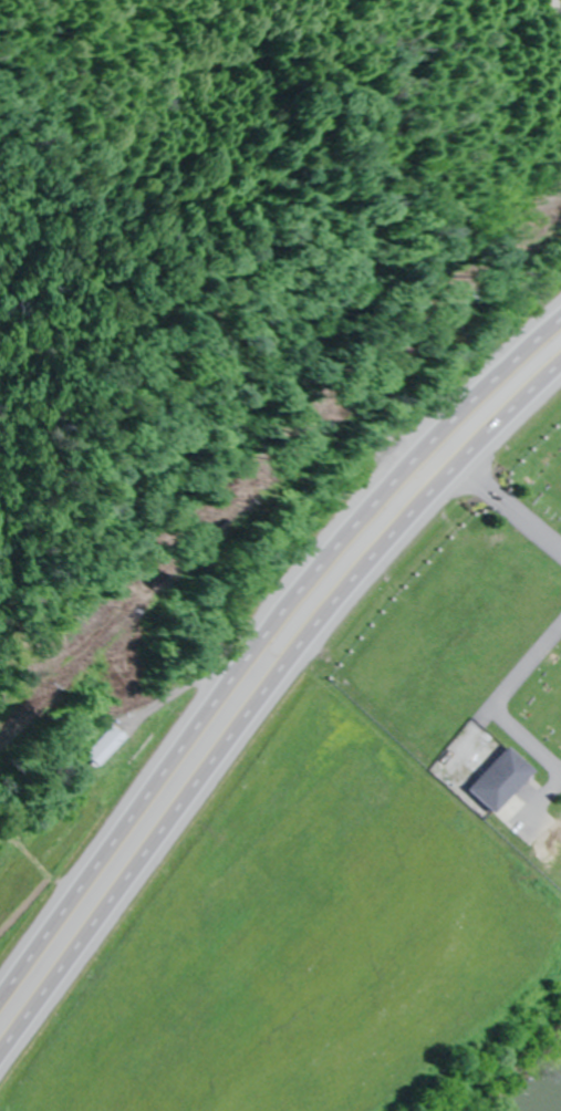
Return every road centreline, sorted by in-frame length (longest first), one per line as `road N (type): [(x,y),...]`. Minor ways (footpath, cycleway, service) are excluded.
road 1 (trunk): [(0,1059),(323,625),(560,371)]
road 2 (trunk): [(560,319),(335,551),(0,992)]

